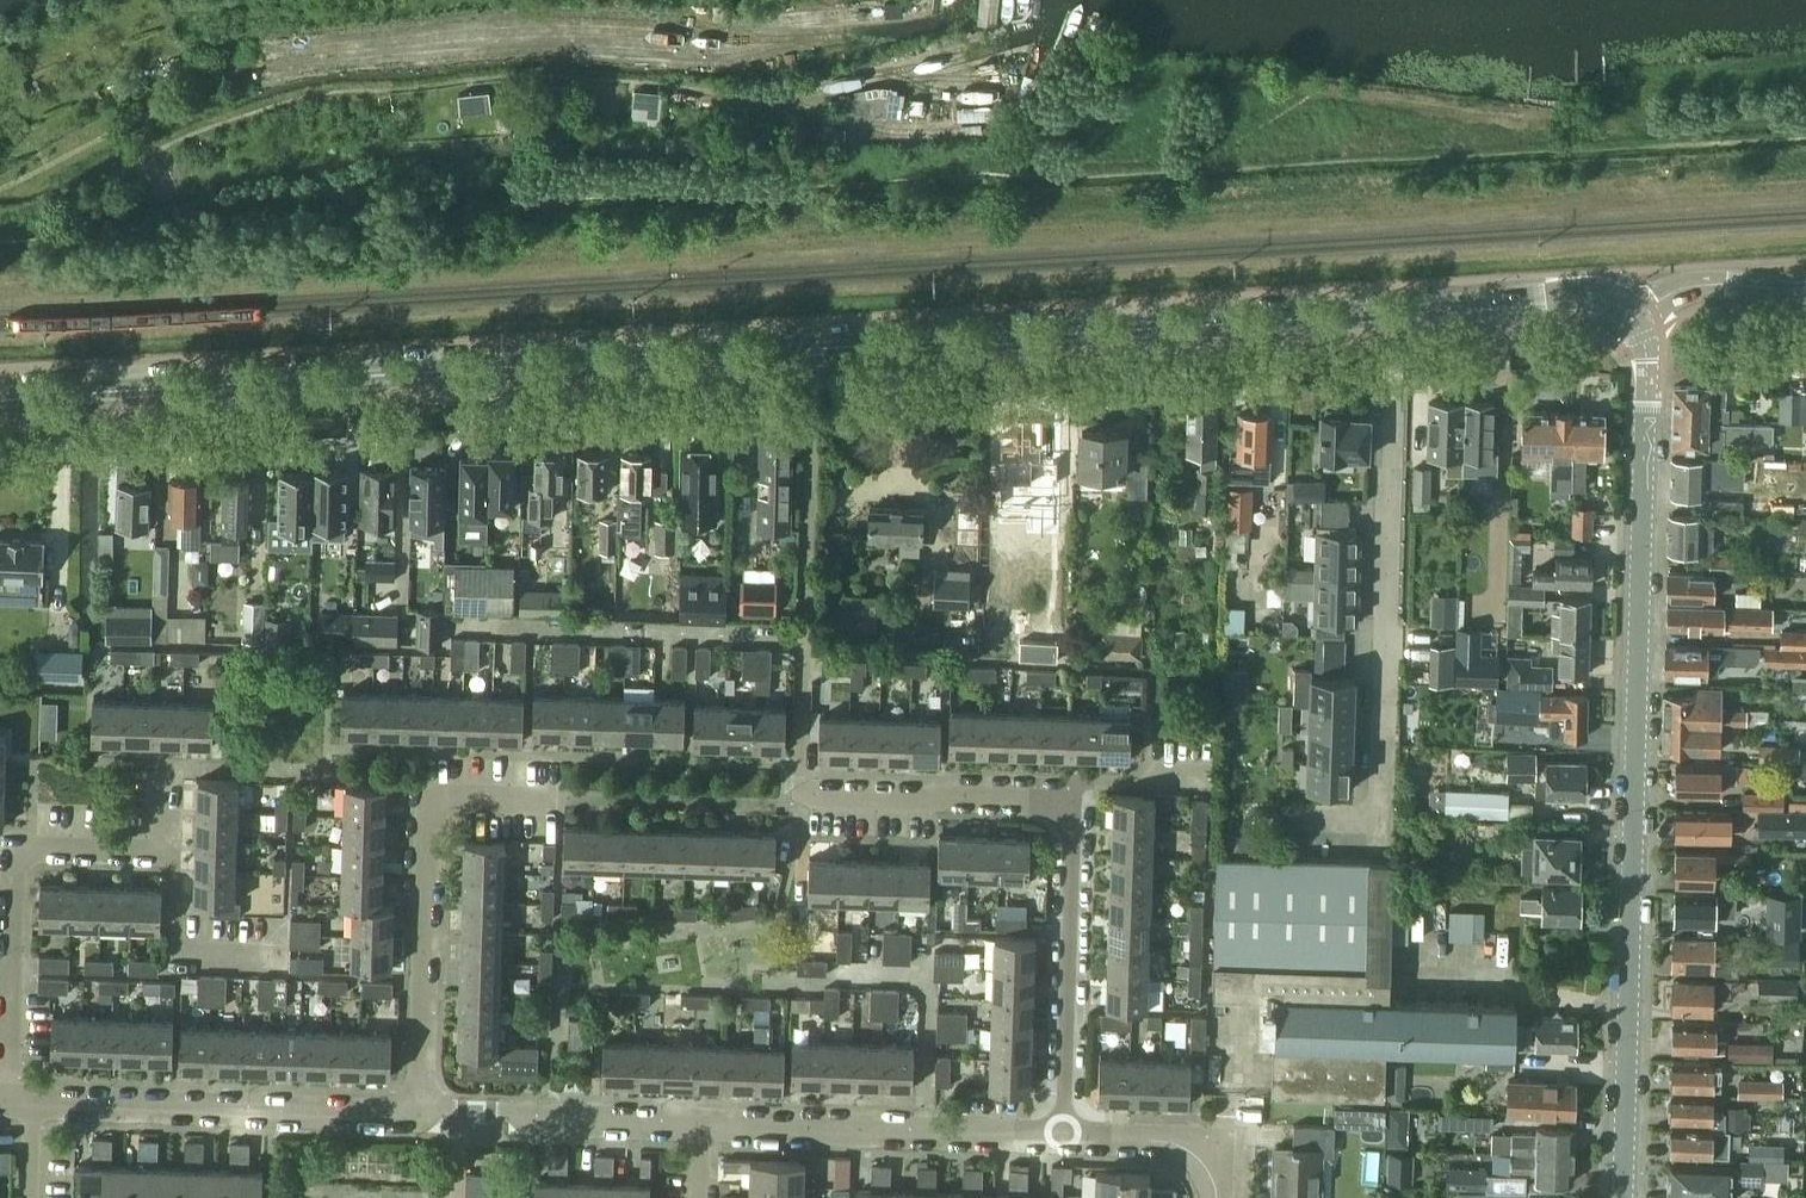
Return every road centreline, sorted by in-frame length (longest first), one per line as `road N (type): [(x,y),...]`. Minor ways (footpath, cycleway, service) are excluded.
road 1 (tertiary): [(0,402),(1396,316)]
road 2 (tertiary): [(1623,1197),(1647,359),(1631,317)]
road 3 (residential): [(1063,1137),(1078,800),(811,794)]
road 4 (residential): [(1396,316),(1379,818)]
road 5 (residential): [(7,1102),(14,851),(164,852),(167,774)]
road 6 (residential): [(423,1114),(431,797),(555,799)]
road 7 (residential): [(423,1114),(29,1103)]
road 8 (residential): [(1063,1137),(697,1124)]
road 9 (residential): [(697,1124),(423,1114)]
road 10 (tertiary): [(1396,316),(1568,294),(1597,295),(1631,317)]
road 11 (residential): [(1217,1197),(1203,1161),(1168,1141),(1063,1137)]
road 12 (tertiary): [(1631,317),(1706,286),(1805,289)]

